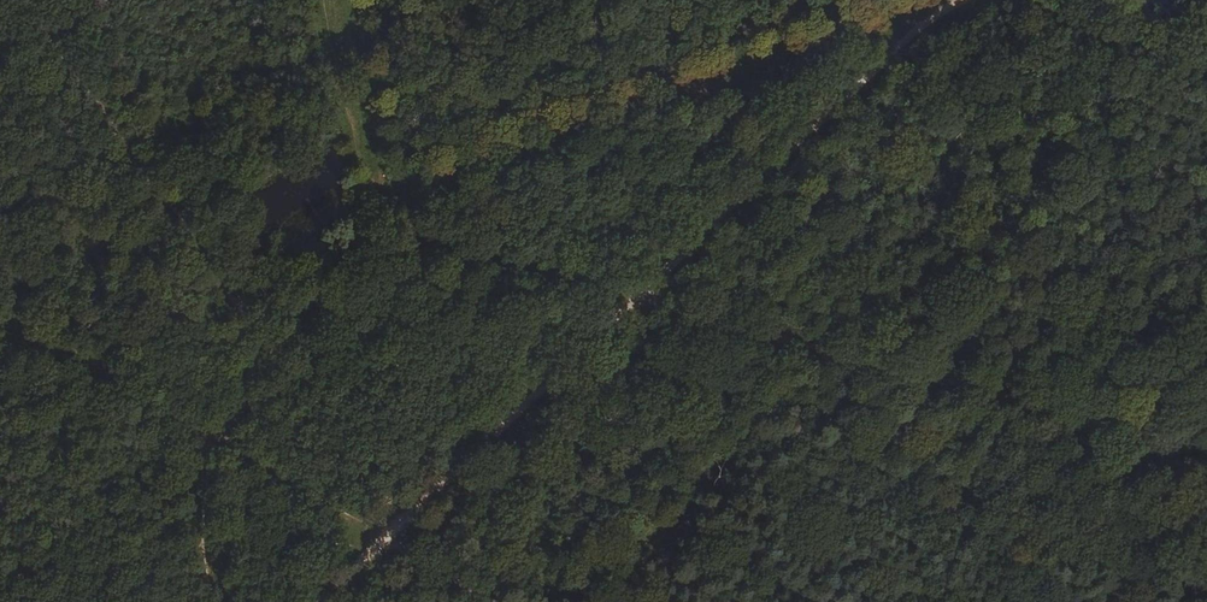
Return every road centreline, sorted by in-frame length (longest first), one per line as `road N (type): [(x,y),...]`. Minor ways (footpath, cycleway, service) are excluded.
road 1 (track): [(302,601),(944,0)]
road 2 (track): [(503,601),(212,431)]

